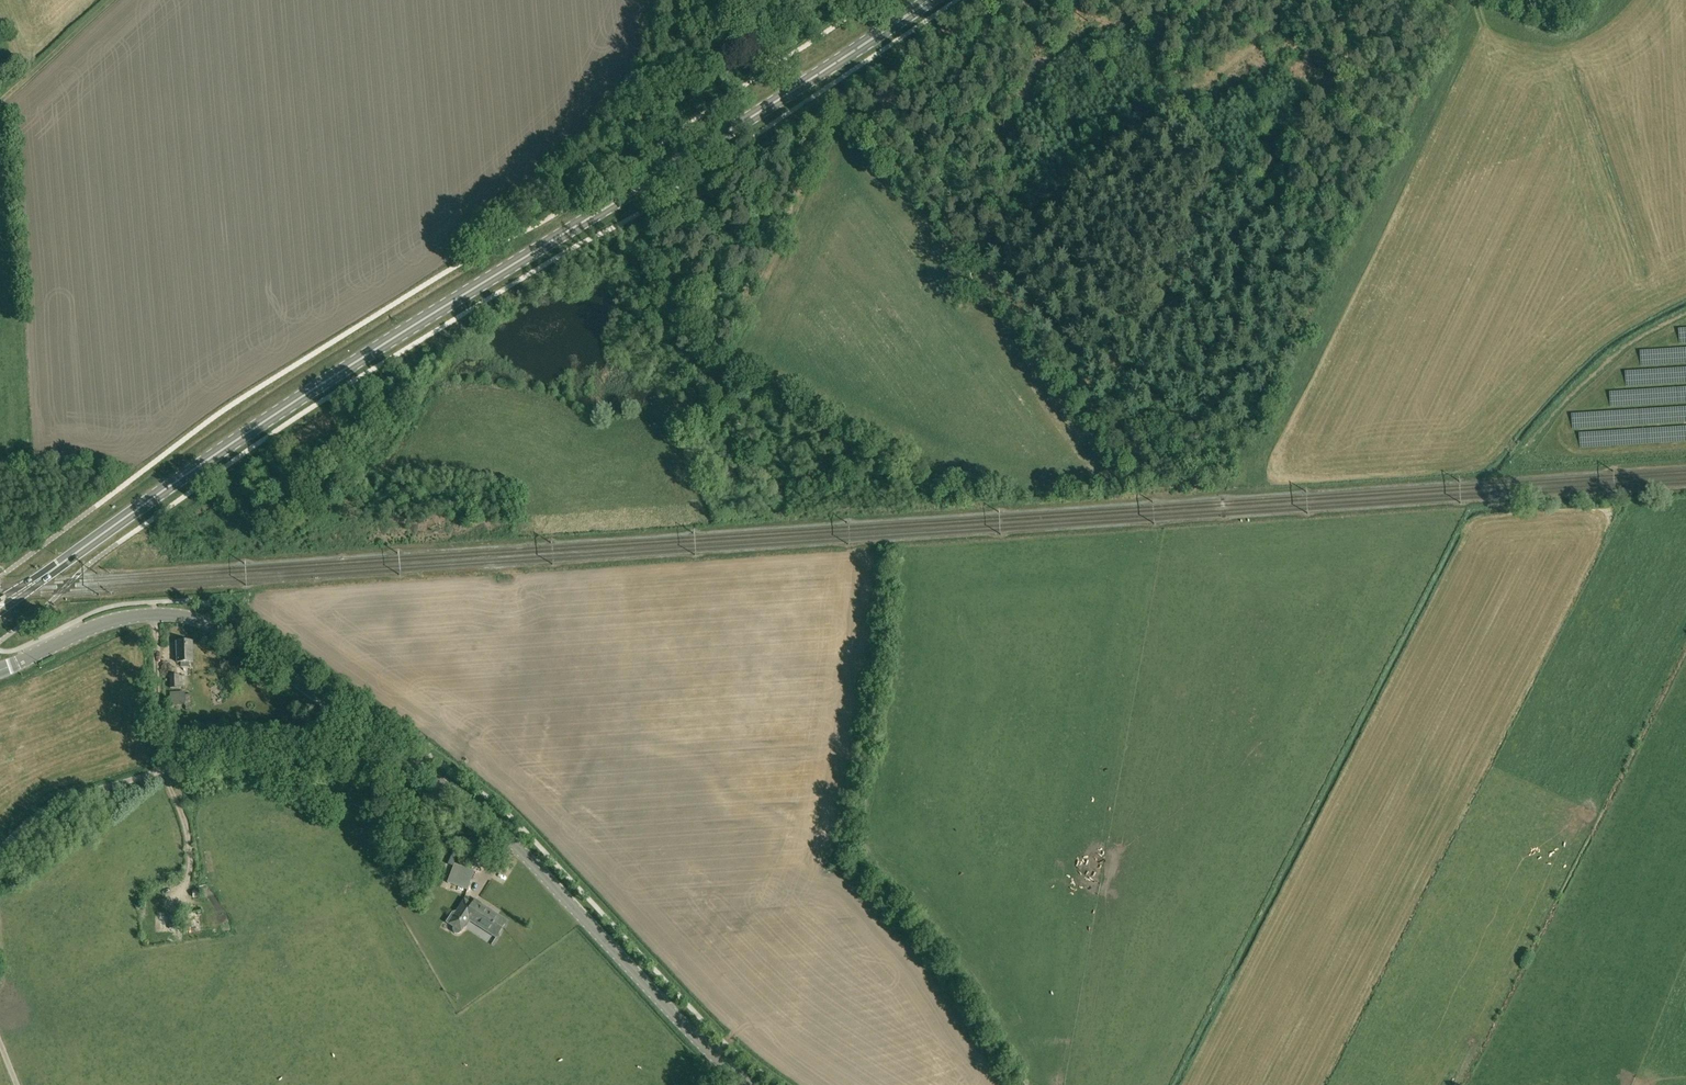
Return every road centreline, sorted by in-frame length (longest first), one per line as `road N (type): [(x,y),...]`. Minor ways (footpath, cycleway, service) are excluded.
road 1 (primary): [(17,594),(357,361),(929,0)]
road 2 (tertiary): [(751,1084),(495,825),(212,625),(130,618),(0,670)]
road 3 (track): [(1299,0),(971,244),(819,72)]
road 4 (track): [(163,771),(231,755),(363,763),(394,750)]
road 5 (track): [(0,852),(50,808),(163,771)]
road 6 (track): [(163,771),(154,615)]

